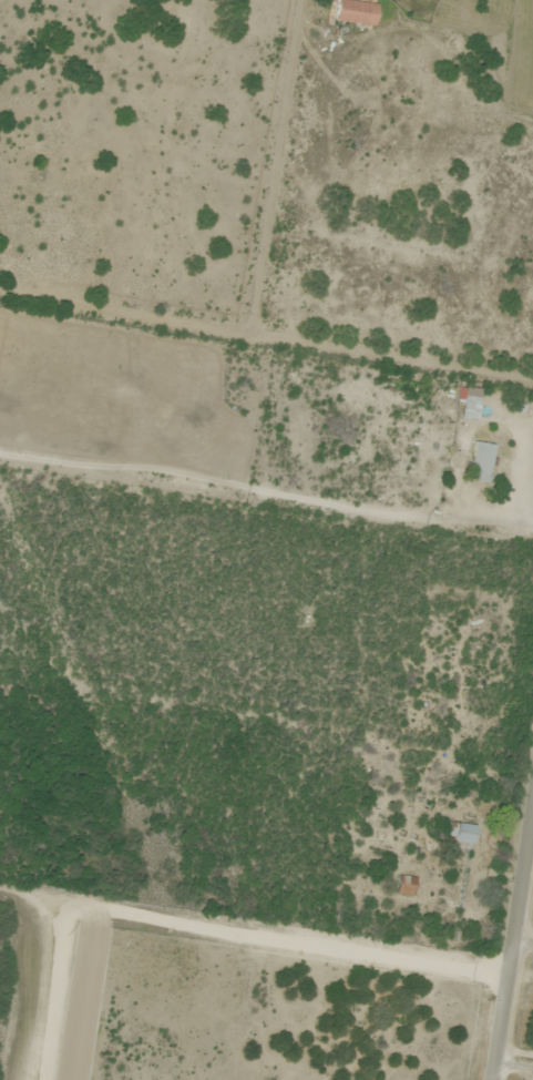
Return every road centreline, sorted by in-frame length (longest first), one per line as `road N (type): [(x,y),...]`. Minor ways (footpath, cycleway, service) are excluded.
road 1 (residential): [(532,389),(0,298)]
road 2 (tertiary): [(492,1079),(532,811)]

